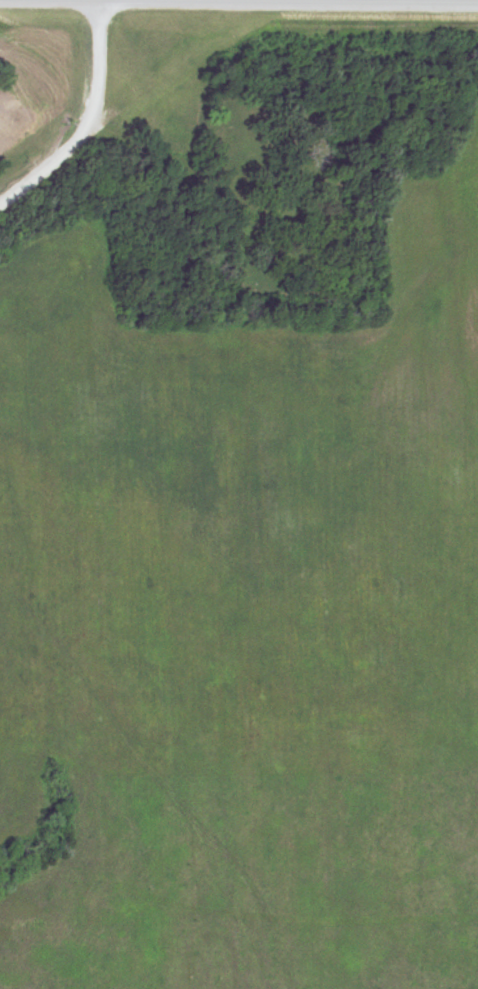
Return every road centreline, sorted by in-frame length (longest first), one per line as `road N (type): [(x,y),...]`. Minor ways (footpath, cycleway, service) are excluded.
road 1 (residential): [(0,211),(95,126),(100,0)]

